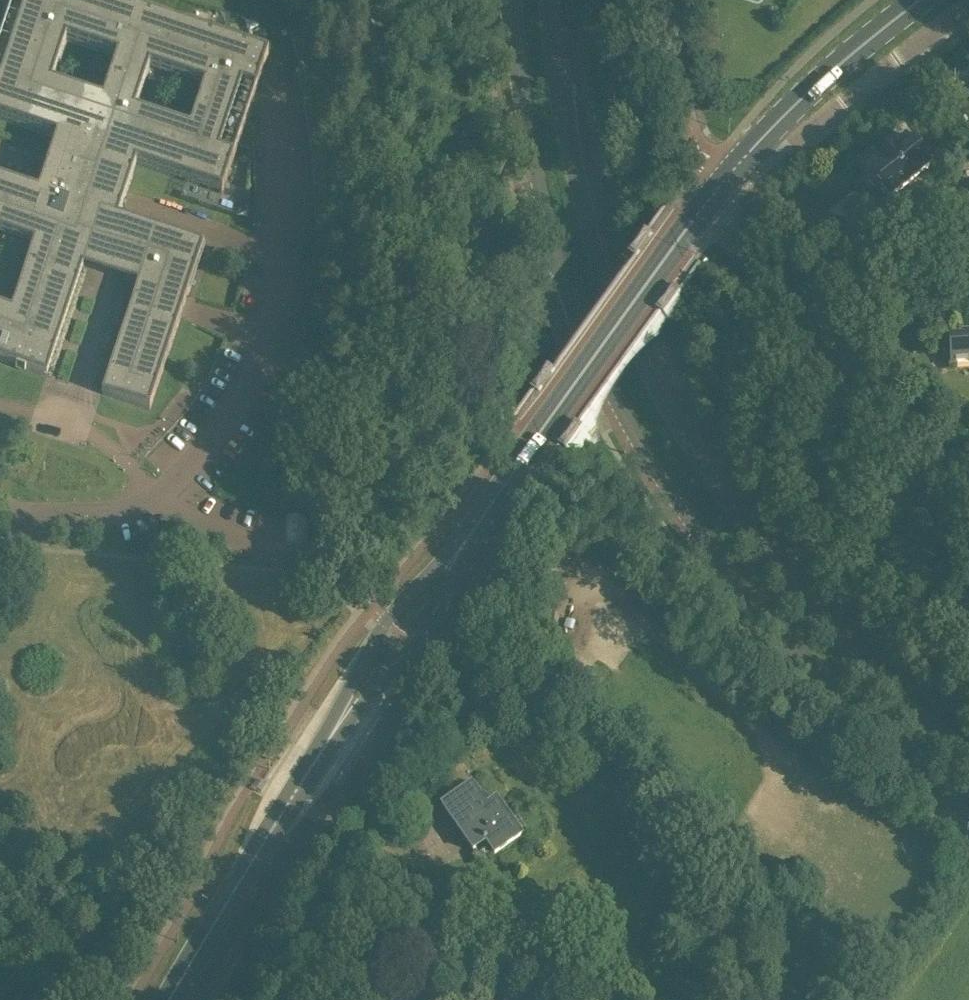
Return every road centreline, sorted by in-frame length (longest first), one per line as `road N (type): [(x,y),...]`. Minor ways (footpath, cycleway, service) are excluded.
road 1 (primary): [(169,999),(355,695),(708,201)]
road 2 (tertiary): [(591,352),(658,480),(758,617),(857,724),(968,818)]
road 3 (tertiary): [(968,762),(889,693),(767,556),(669,416),(623,321)]
road 4 (track): [(751,999),(735,911),(685,812),(640,758),(550,688),(443,646),(433,652)]
road 5 (track): [(511,442),(407,221),(376,91),(372,0)]
road 6 (residential): [(968,484),(823,342),(708,201)]
road 7 (tertiary): [(513,0),(531,149),(557,259),(591,352)]
road 8 (tertiary): [(623,321),(582,195),(547,0)]
road 9 (residential): [(732,172),(778,200),(968,263)]
road 10 (residential): [(769,129),(800,136),(968,3)]
road 11 (track): [(210,860),(115,881),(58,925),(0,946)]
road 12 (primary): [(769,129),(919,0)]

